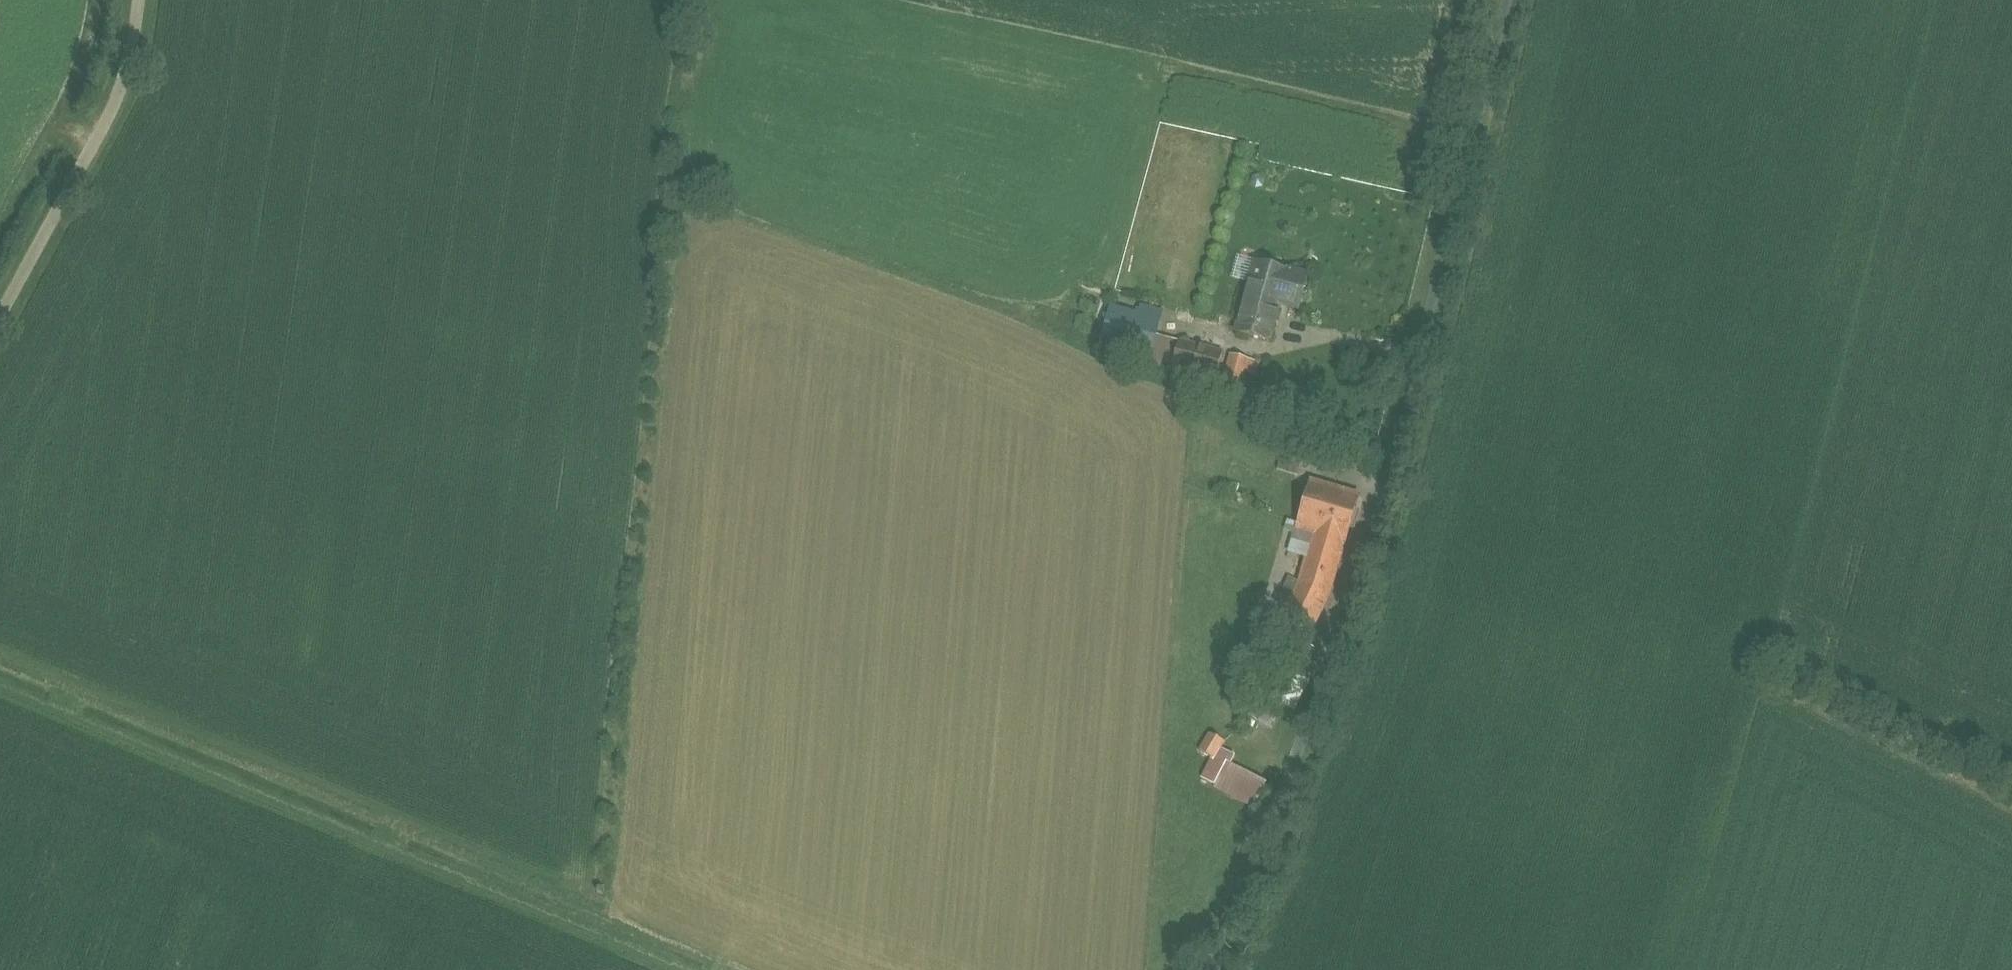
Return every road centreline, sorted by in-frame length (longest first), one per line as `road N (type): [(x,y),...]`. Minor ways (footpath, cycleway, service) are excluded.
road 1 (unclassified): [(1216,969),(1369,560),(1512,0)]
road 2 (unclassified): [(143,0),(122,90),(94,151),(0,312)]

